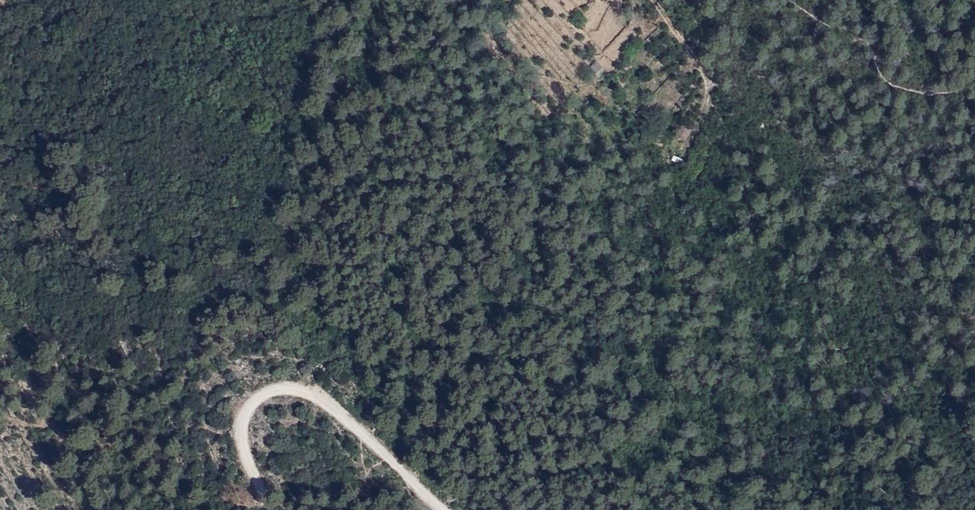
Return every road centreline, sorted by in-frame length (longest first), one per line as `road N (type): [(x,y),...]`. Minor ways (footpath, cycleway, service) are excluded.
road 1 (unclassified): [(444,509),(305,391),(269,388),(250,400),(242,425),(268,509)]

